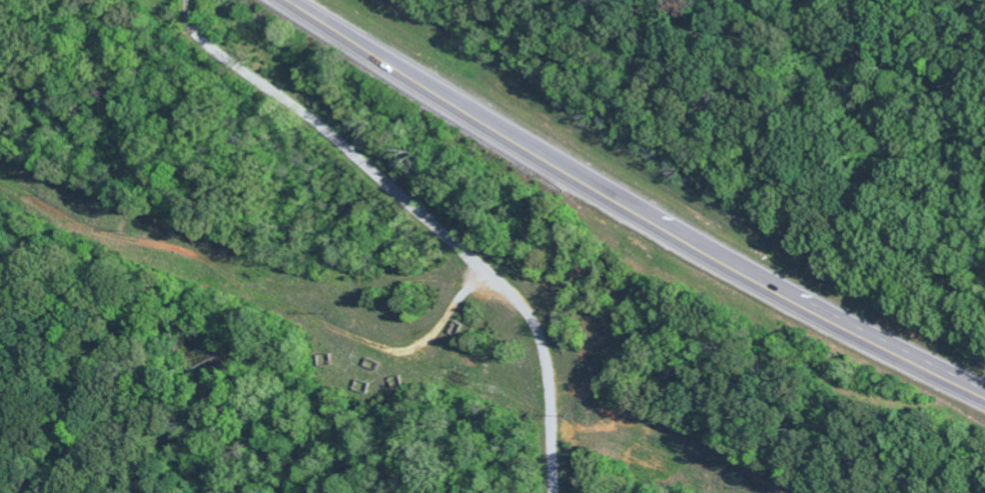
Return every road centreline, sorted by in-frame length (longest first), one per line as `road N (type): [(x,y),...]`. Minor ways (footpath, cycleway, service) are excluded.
road 1 (primary): [(984,397),(586,185),(290,0)]
road 2 (residential): [(184,0),(194,34),(366,168),(517,307),(547,383),(552,492)]

